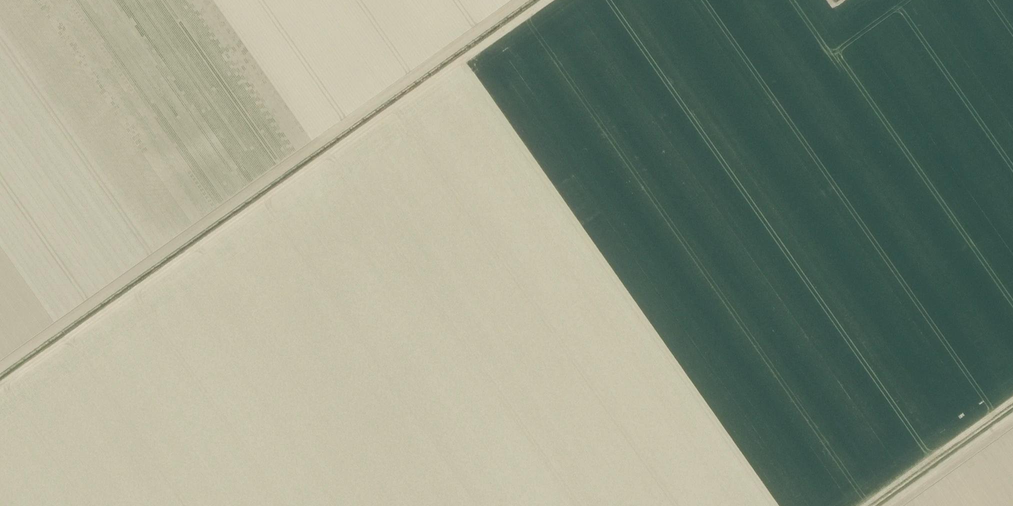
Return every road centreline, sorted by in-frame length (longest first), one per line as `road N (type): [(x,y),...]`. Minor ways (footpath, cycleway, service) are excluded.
road 1 (track): [(547,0),(0,386)]

